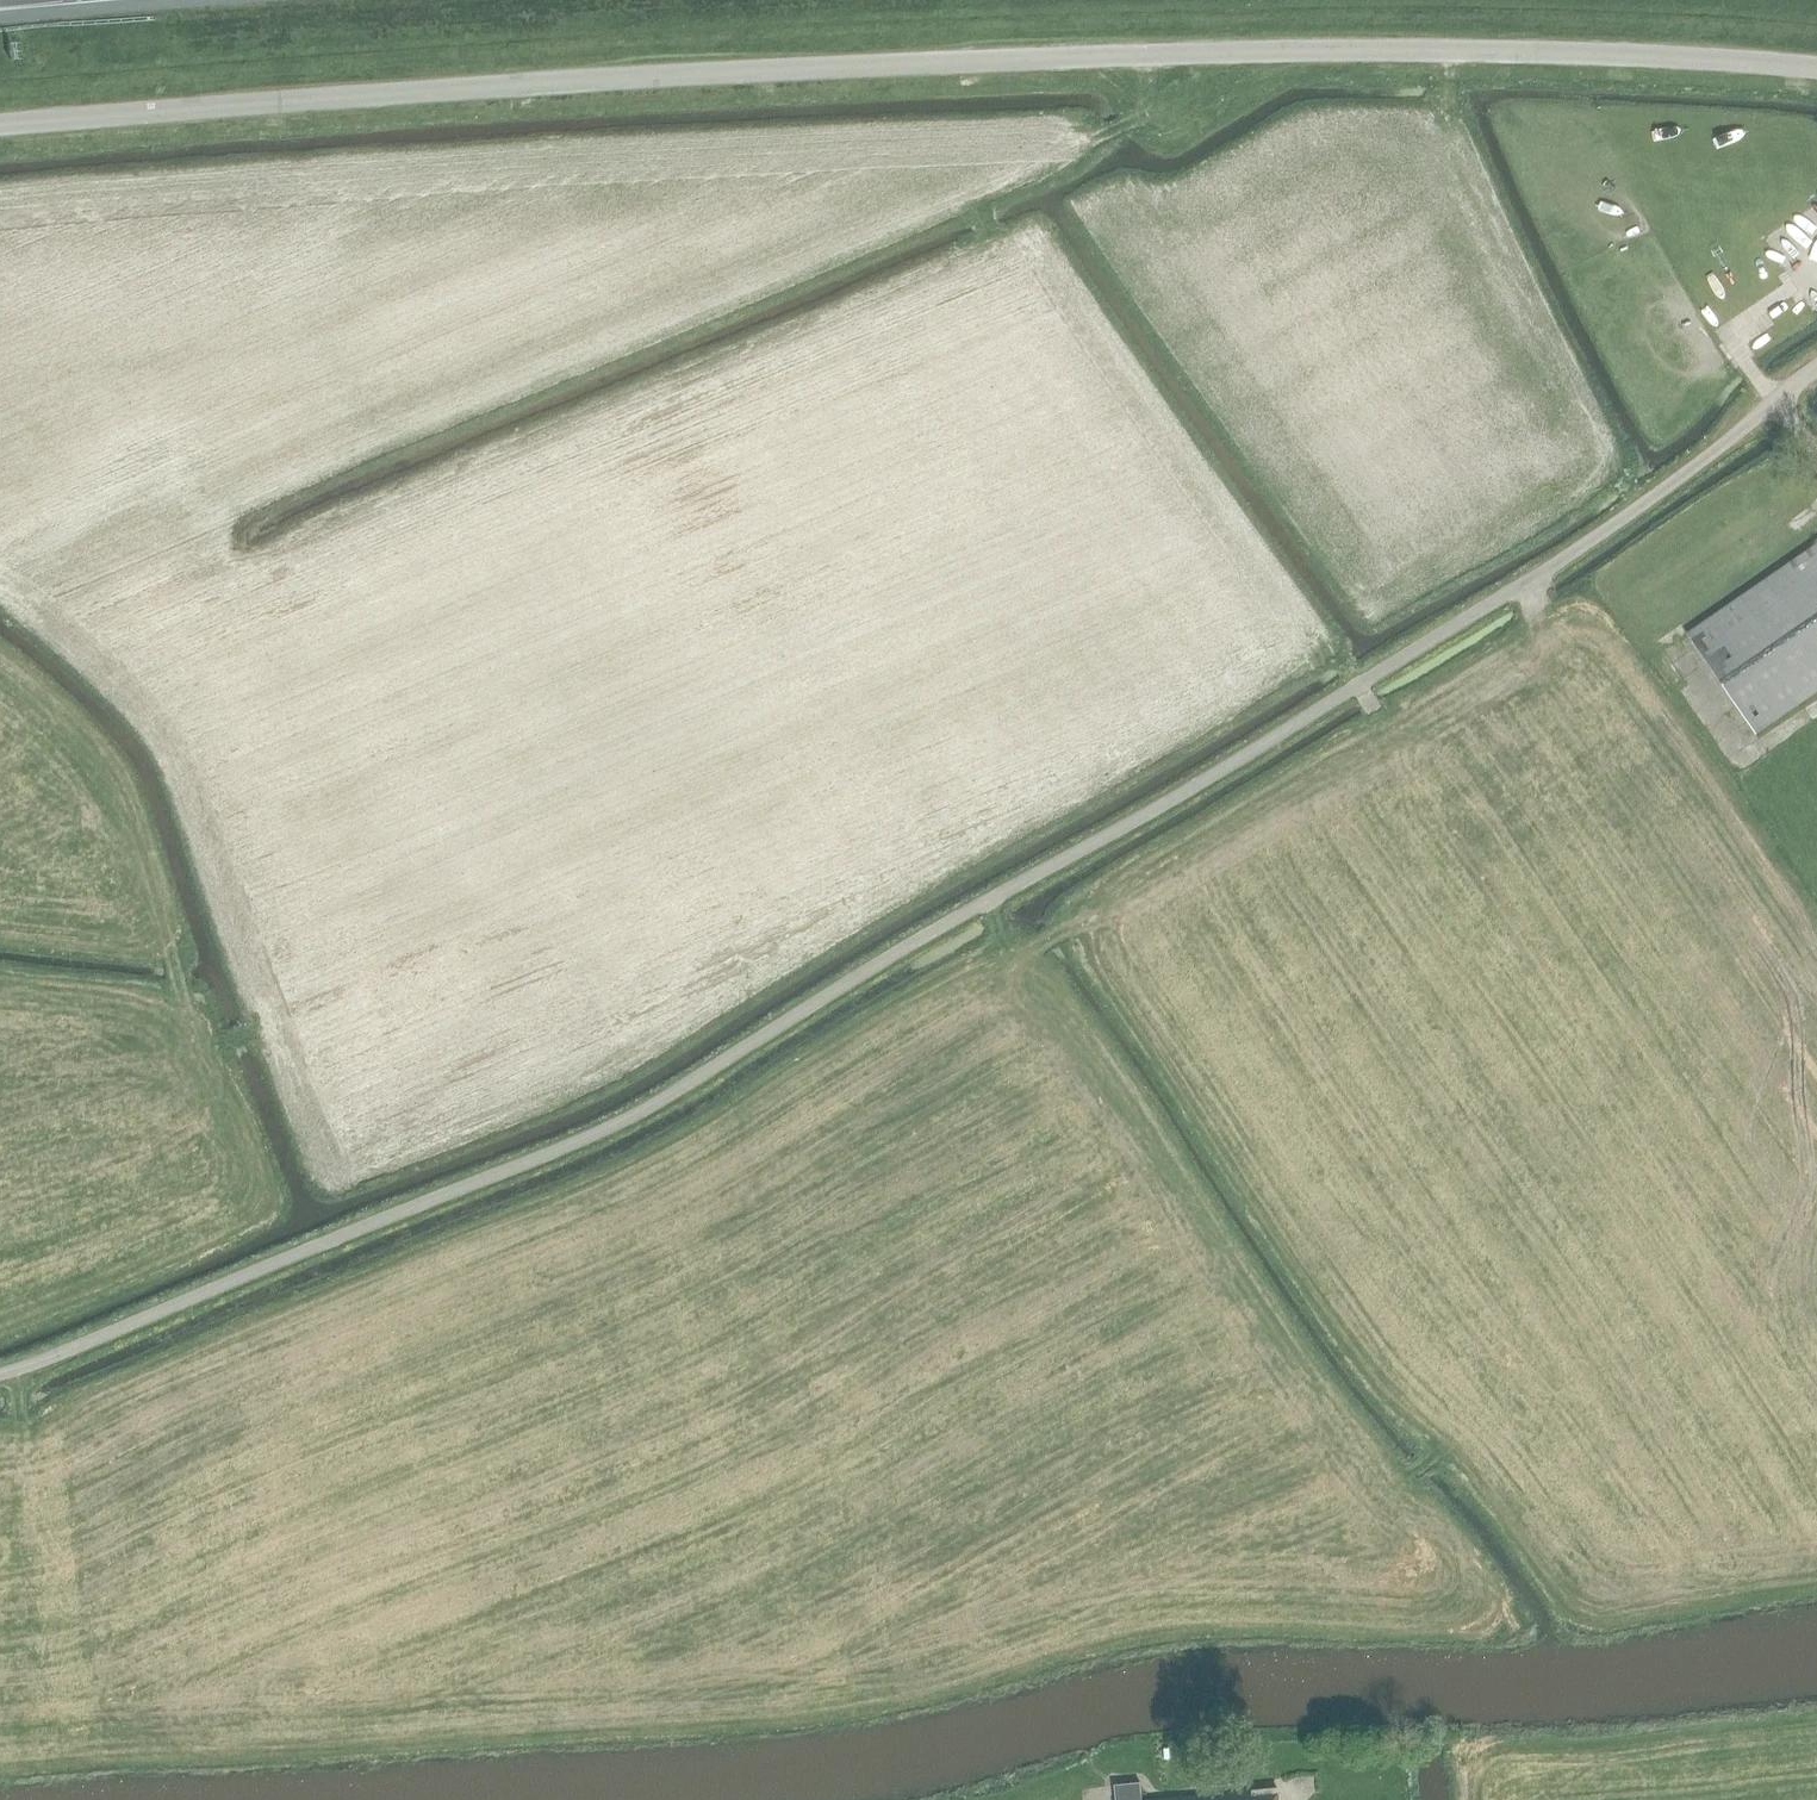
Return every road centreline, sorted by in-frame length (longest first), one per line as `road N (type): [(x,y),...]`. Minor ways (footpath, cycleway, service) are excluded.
road 1 (unclassified): [(0,1374),(591,1136),(673,1094),(1531,579),(1816,368)]
road 2 (unclassified): [(0,125),(498,86),(1116,56),(1523,52),(1816,67)]

